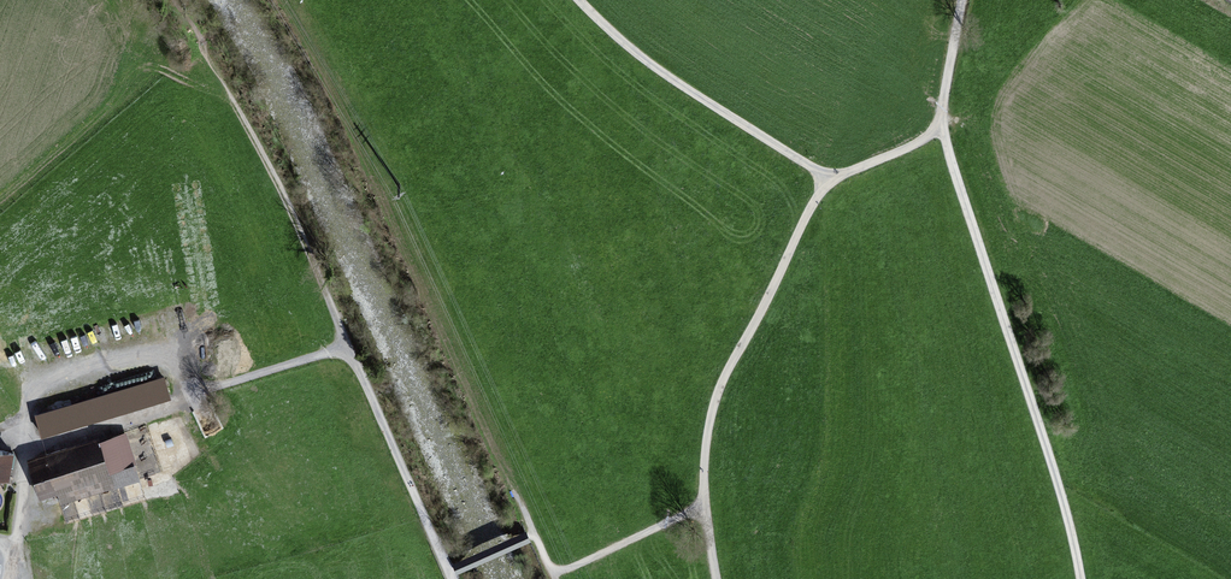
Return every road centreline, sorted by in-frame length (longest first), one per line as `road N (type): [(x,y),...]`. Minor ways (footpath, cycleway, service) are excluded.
road 1 (track): [(938,125),(1047,450),(1082,578)]
road 2 (track): [(827,183),(813,195),(710,412),(702,463),(714,578)]
road 3 (track): [(348,345),(41,445),(25,438)]
road 4 (track): [(573,0),(646,65),(827,183)]
road 5 (track): [(515,486),(554,578),(705,503)]
road 6 (track): [(348,345),(453,578)]
road 7 (track): [(8,578),(25,438)]
road 8 (track): [(962,0),(938,125)]
road 9 (track): [(938,125),(827,183)]

